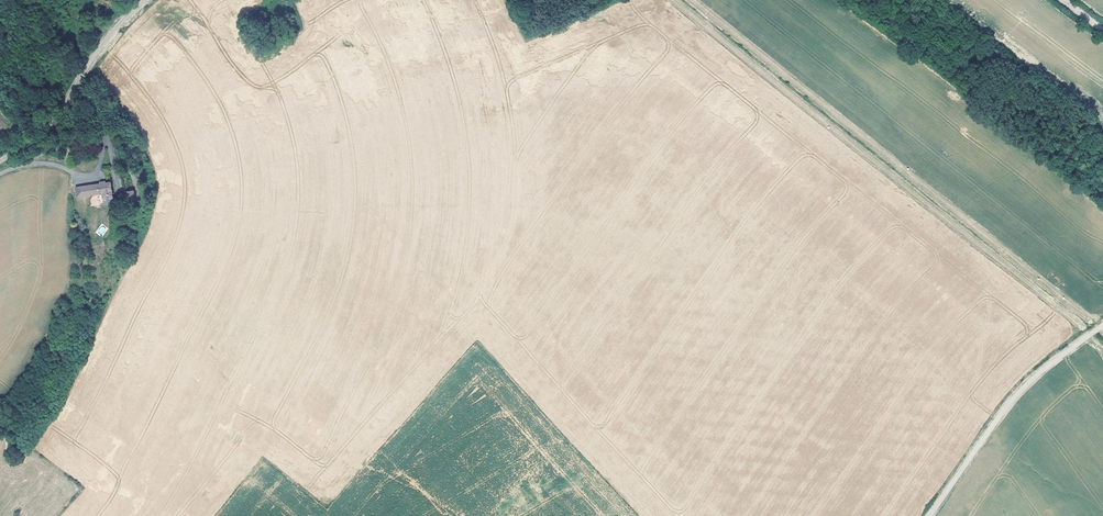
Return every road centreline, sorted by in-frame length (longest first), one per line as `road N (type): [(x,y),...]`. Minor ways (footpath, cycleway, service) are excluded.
road 1 (unclassified): [(1102,325),(1019,393),(930,515)]
road 2 (unclassified): [(0,161),(56,114),(96,49),(143,0)]

